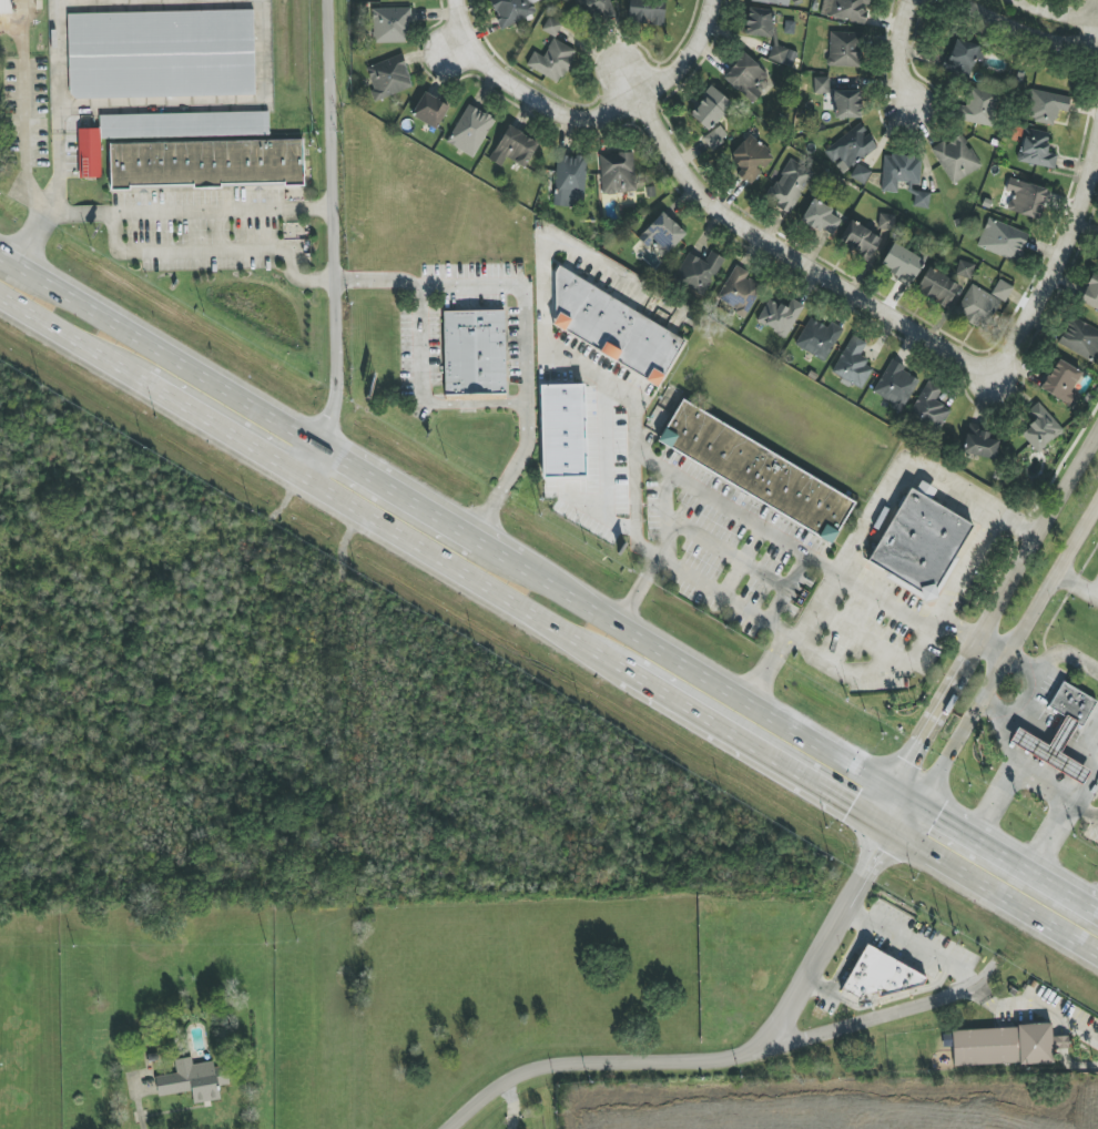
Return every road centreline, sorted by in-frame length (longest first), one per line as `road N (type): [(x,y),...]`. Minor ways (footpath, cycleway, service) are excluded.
road 1 (residential): [(446,1128),(500,1082),(546,1059),(603,1054),(714,1065),(755,1051),(780,1025),(888,828)]
road 2 (residential): [(1004,358),(978,356),(712,206),(678,169),(621,68)]
road 3 (primary): [(904,801),(515,567)]
road 4 (residential): [(328,0),(337,387),(317,448)]
road 5 (tertiary): [(1097,437),(913,756),(904,801)]
road 6 (primary): [(299,476),(623,670)]
road 7 (primary): [(317,448),(0,258)]
road 8 (tertiary): [(904,801),(941,770),(1097,498)]
road 9 (primary): [(623,670),(888,828)]
road 10 (residential): [(994,964),(972,986),(755,1051)]
road 11 (primary): [(888,828),(1097,954)]
road 12 (residential): [(641,101),(592,120),(555,112),(485,61),(465,27),(461,0)]
road 13 (primary): [(1097,915),(904,801)]
road 14 (residential): [(1097,165),(1065,262),(1004,358)]
road 15 (primary): [(142,383),(299,476)]
road 16 (primary): [(470,540),(317,448)]
road 17 (primary): [(0,298),(142,383)]
road 18 (residential): [(641,101),(702,42),(720,0)]
road 19 (residential): [(977,0),(1050,32),(1097,39)]
road 20 (residential): [(916,0),(909,61),(924,118)]

